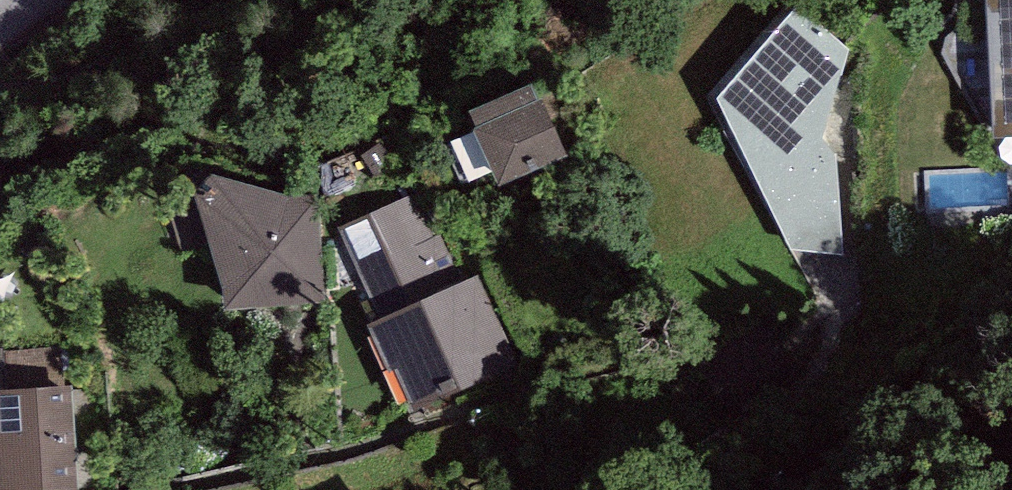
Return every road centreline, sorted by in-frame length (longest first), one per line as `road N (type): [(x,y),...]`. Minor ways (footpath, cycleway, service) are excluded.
road 1 (residential): [(1011,342),(780,489)]

